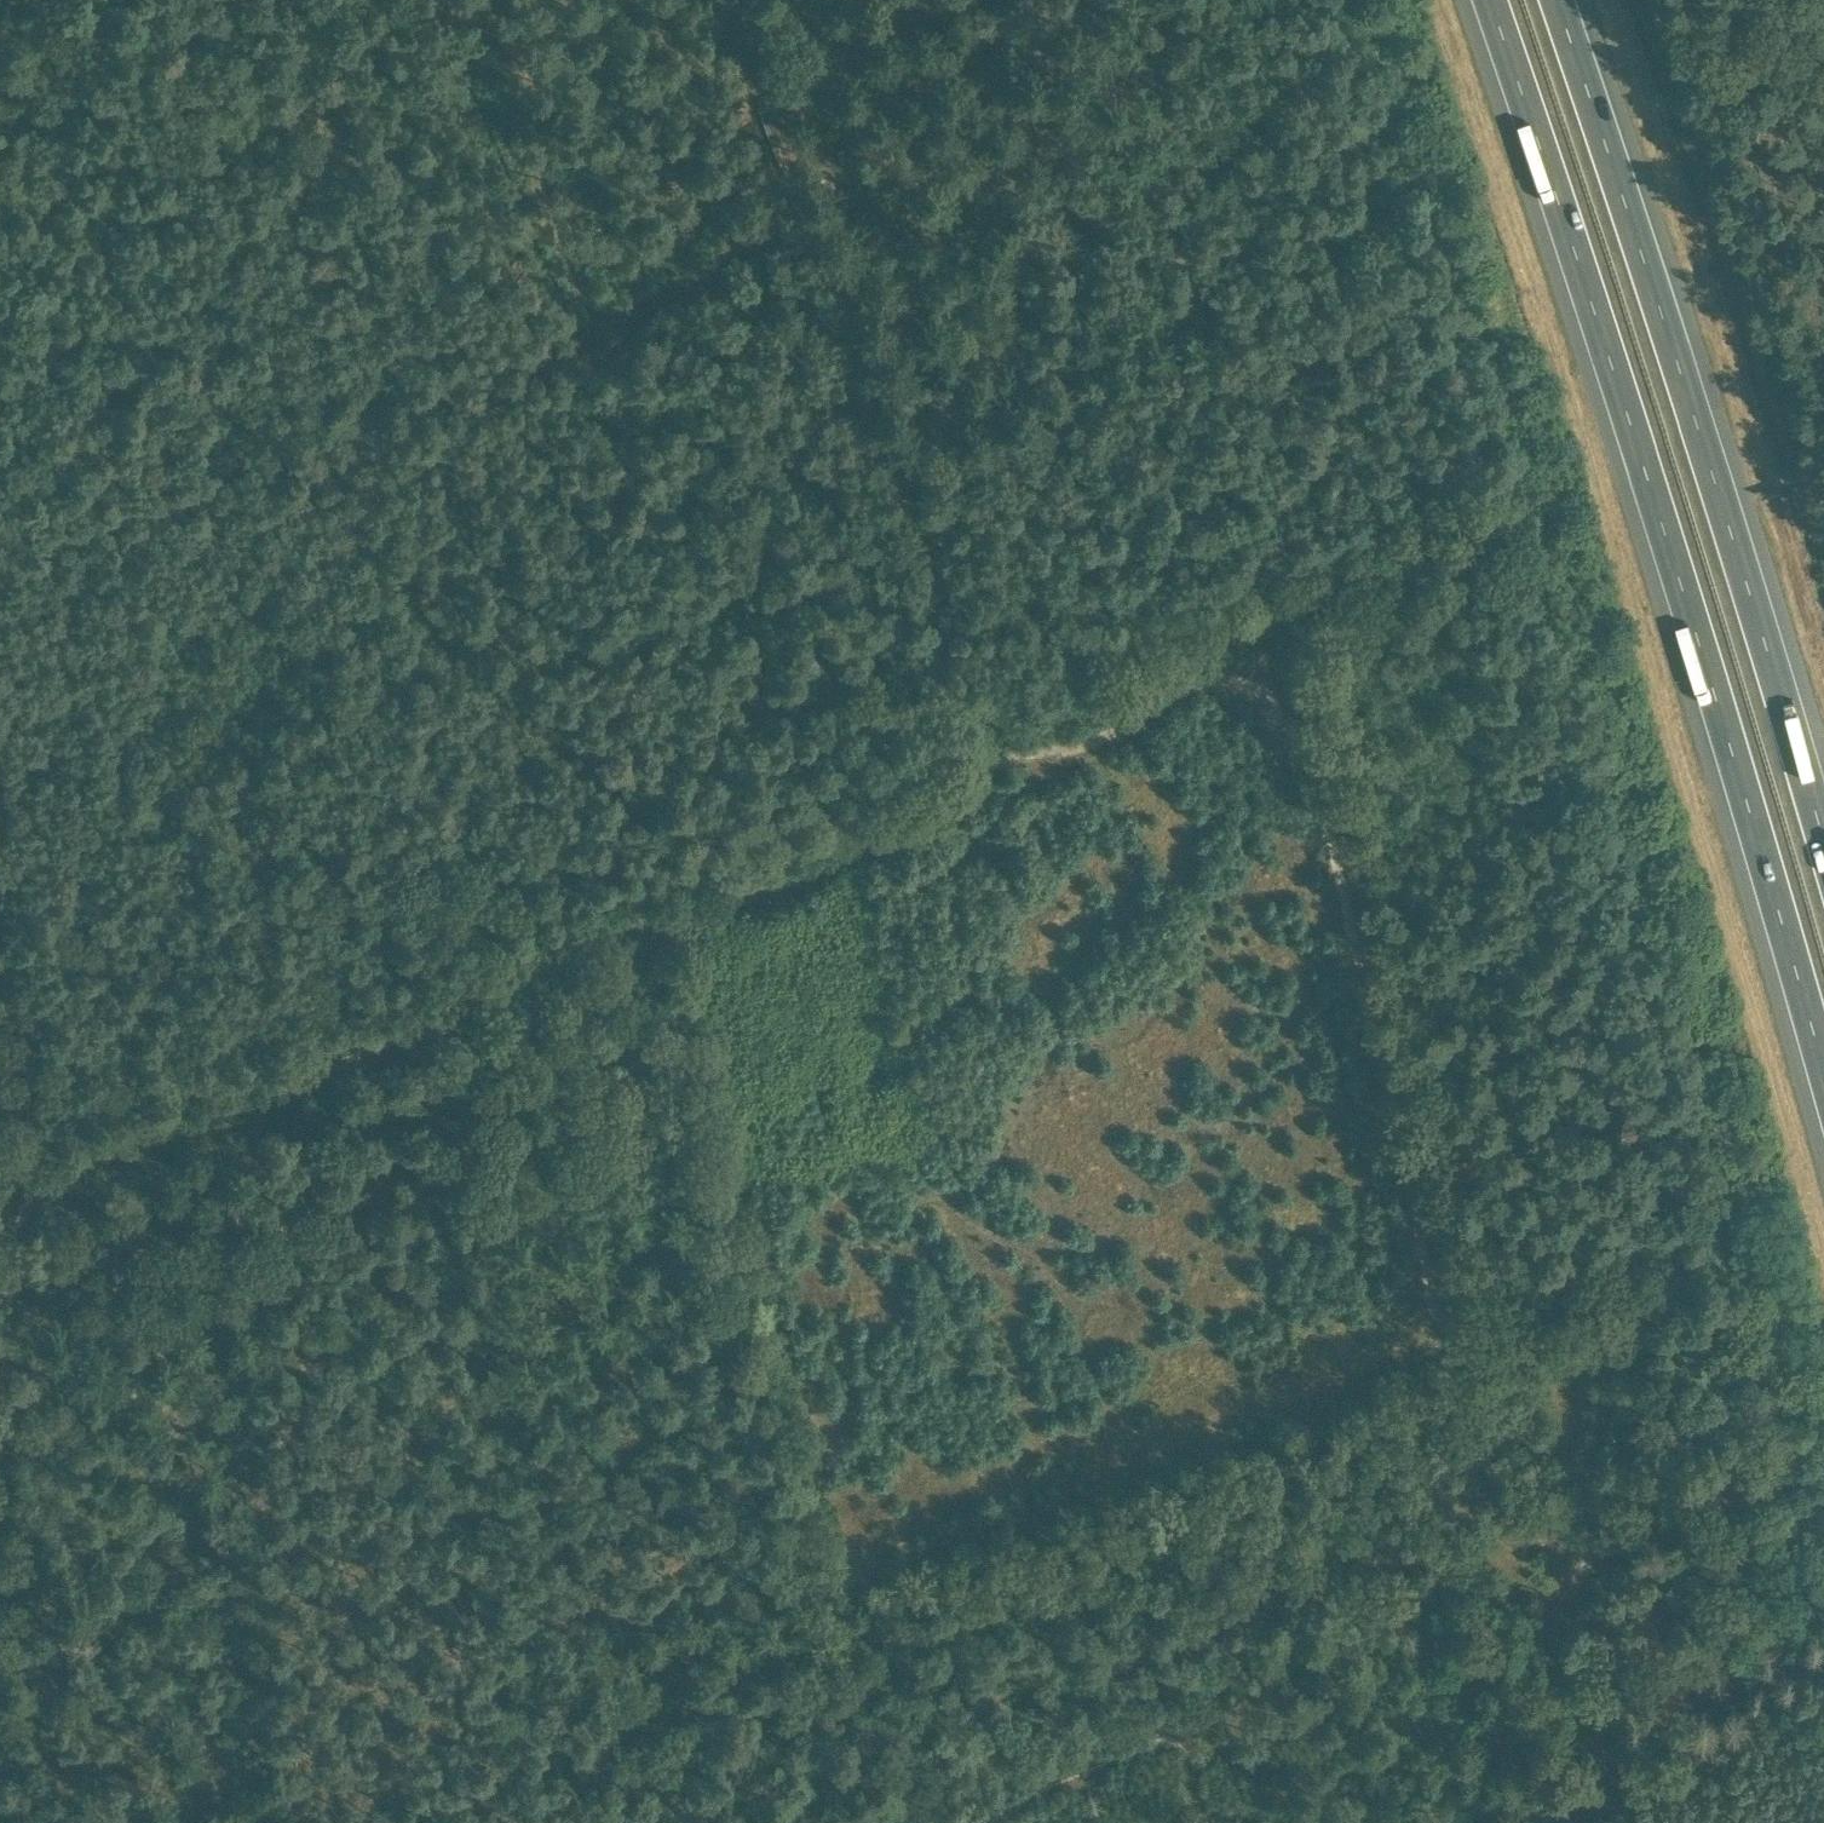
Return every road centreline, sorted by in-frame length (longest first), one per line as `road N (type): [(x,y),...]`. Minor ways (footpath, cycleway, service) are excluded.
road 1 (motorway): [(1487,0),(1686,595),(1823,1073)]
road 2 (motorway): [(1823,830),(1750,568),(1555,0)]
road 3 (track): [(0,1359),(15,987),(0,933)]
road 4 (track): [(1561,1822),(1444,1591)]

